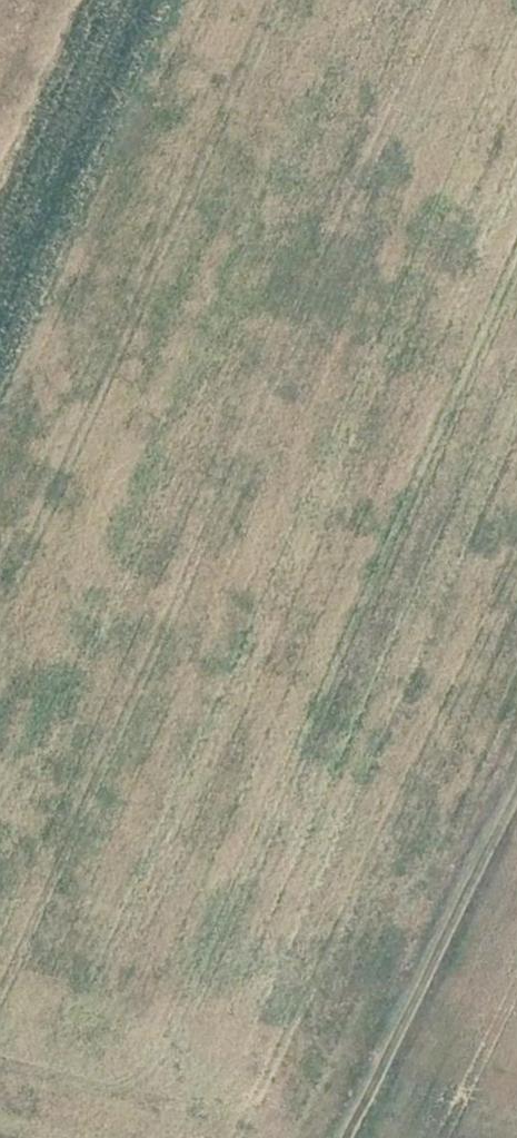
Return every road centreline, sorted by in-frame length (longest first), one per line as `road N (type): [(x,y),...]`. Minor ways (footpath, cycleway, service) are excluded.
road 1 (track): [(347,1137),(516,796)]

